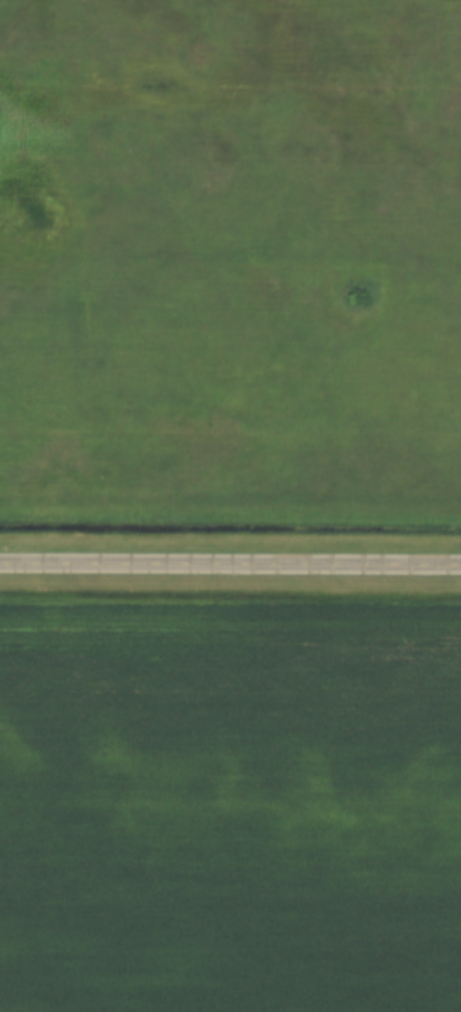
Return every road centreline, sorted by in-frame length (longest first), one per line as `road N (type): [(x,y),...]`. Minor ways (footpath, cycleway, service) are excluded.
road 1 (tertiary): [(460,563),(0,564)]

